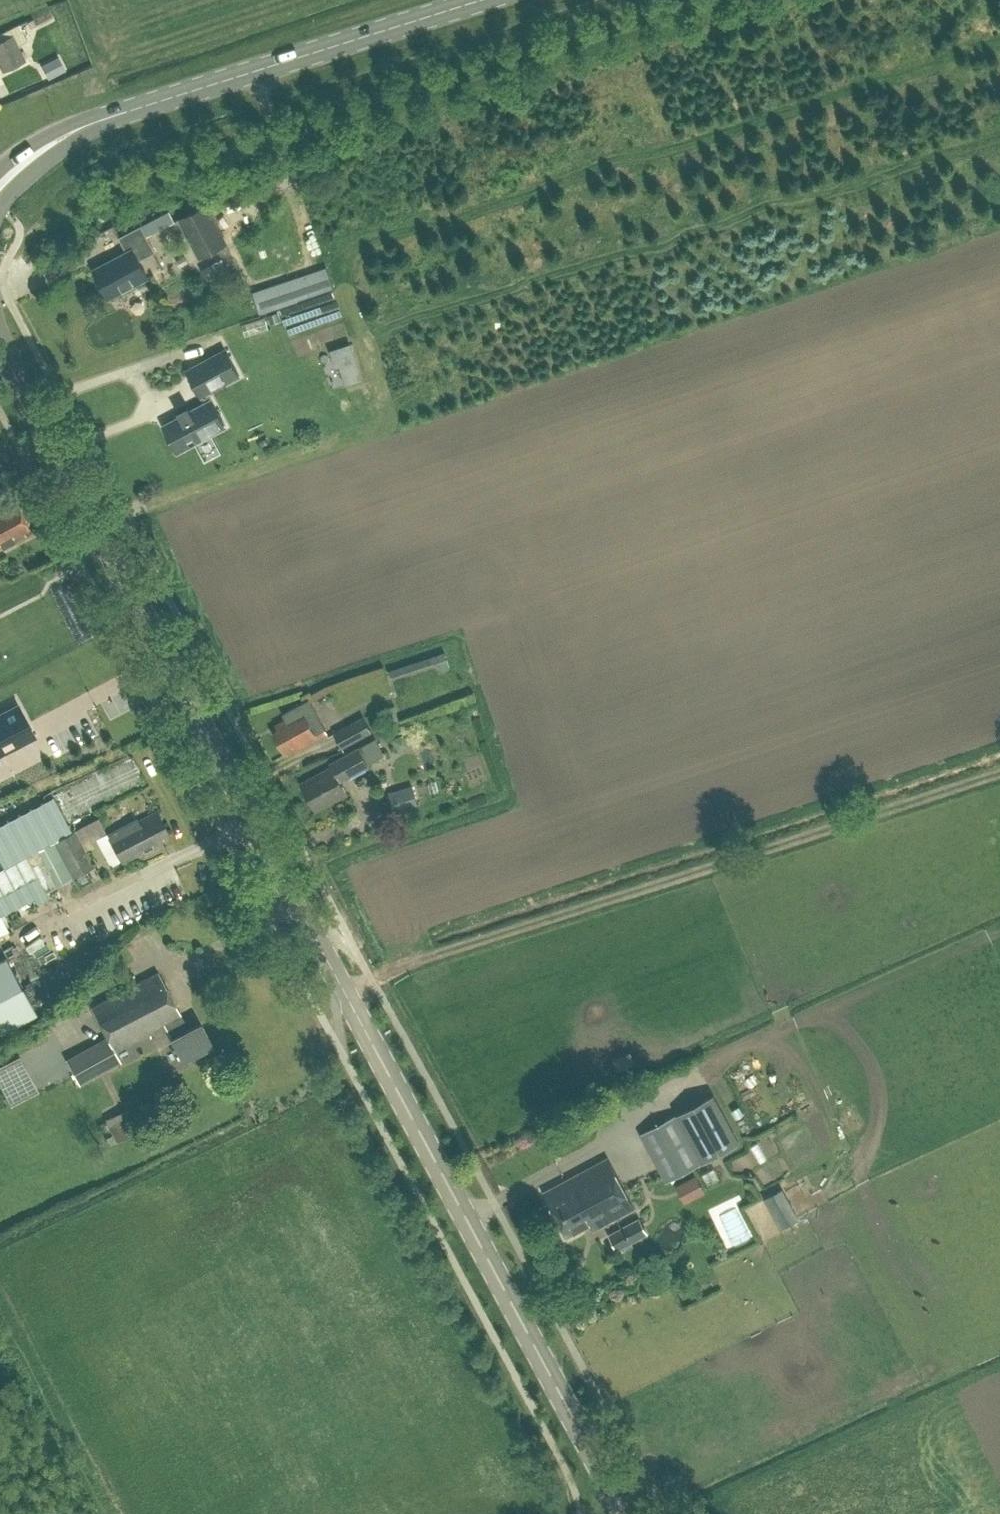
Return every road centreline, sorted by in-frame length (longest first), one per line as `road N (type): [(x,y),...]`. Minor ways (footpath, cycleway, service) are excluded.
road 1 (tertiary): [(625,1513),(0,344)]
road 2 (track): [(345,991),(388,969),(999,772)]
road 3 (tertiary): [(74,132),(478,0)]

